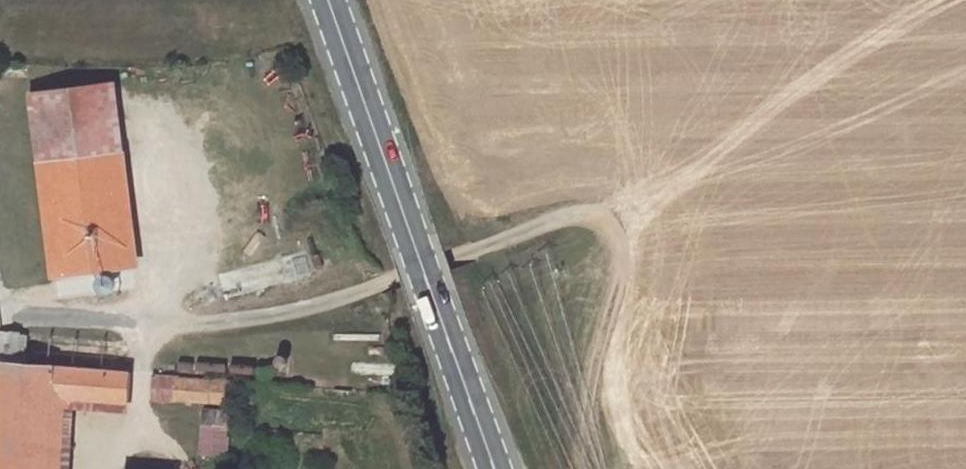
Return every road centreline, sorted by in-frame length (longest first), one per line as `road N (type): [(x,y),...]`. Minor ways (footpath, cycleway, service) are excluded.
road 1 (track): [(0,312),(164,321),(289,314),(580,213),(609,231),(586,382),(585,468)]
road 2 (secondary): [(494,468),(328,0)]

